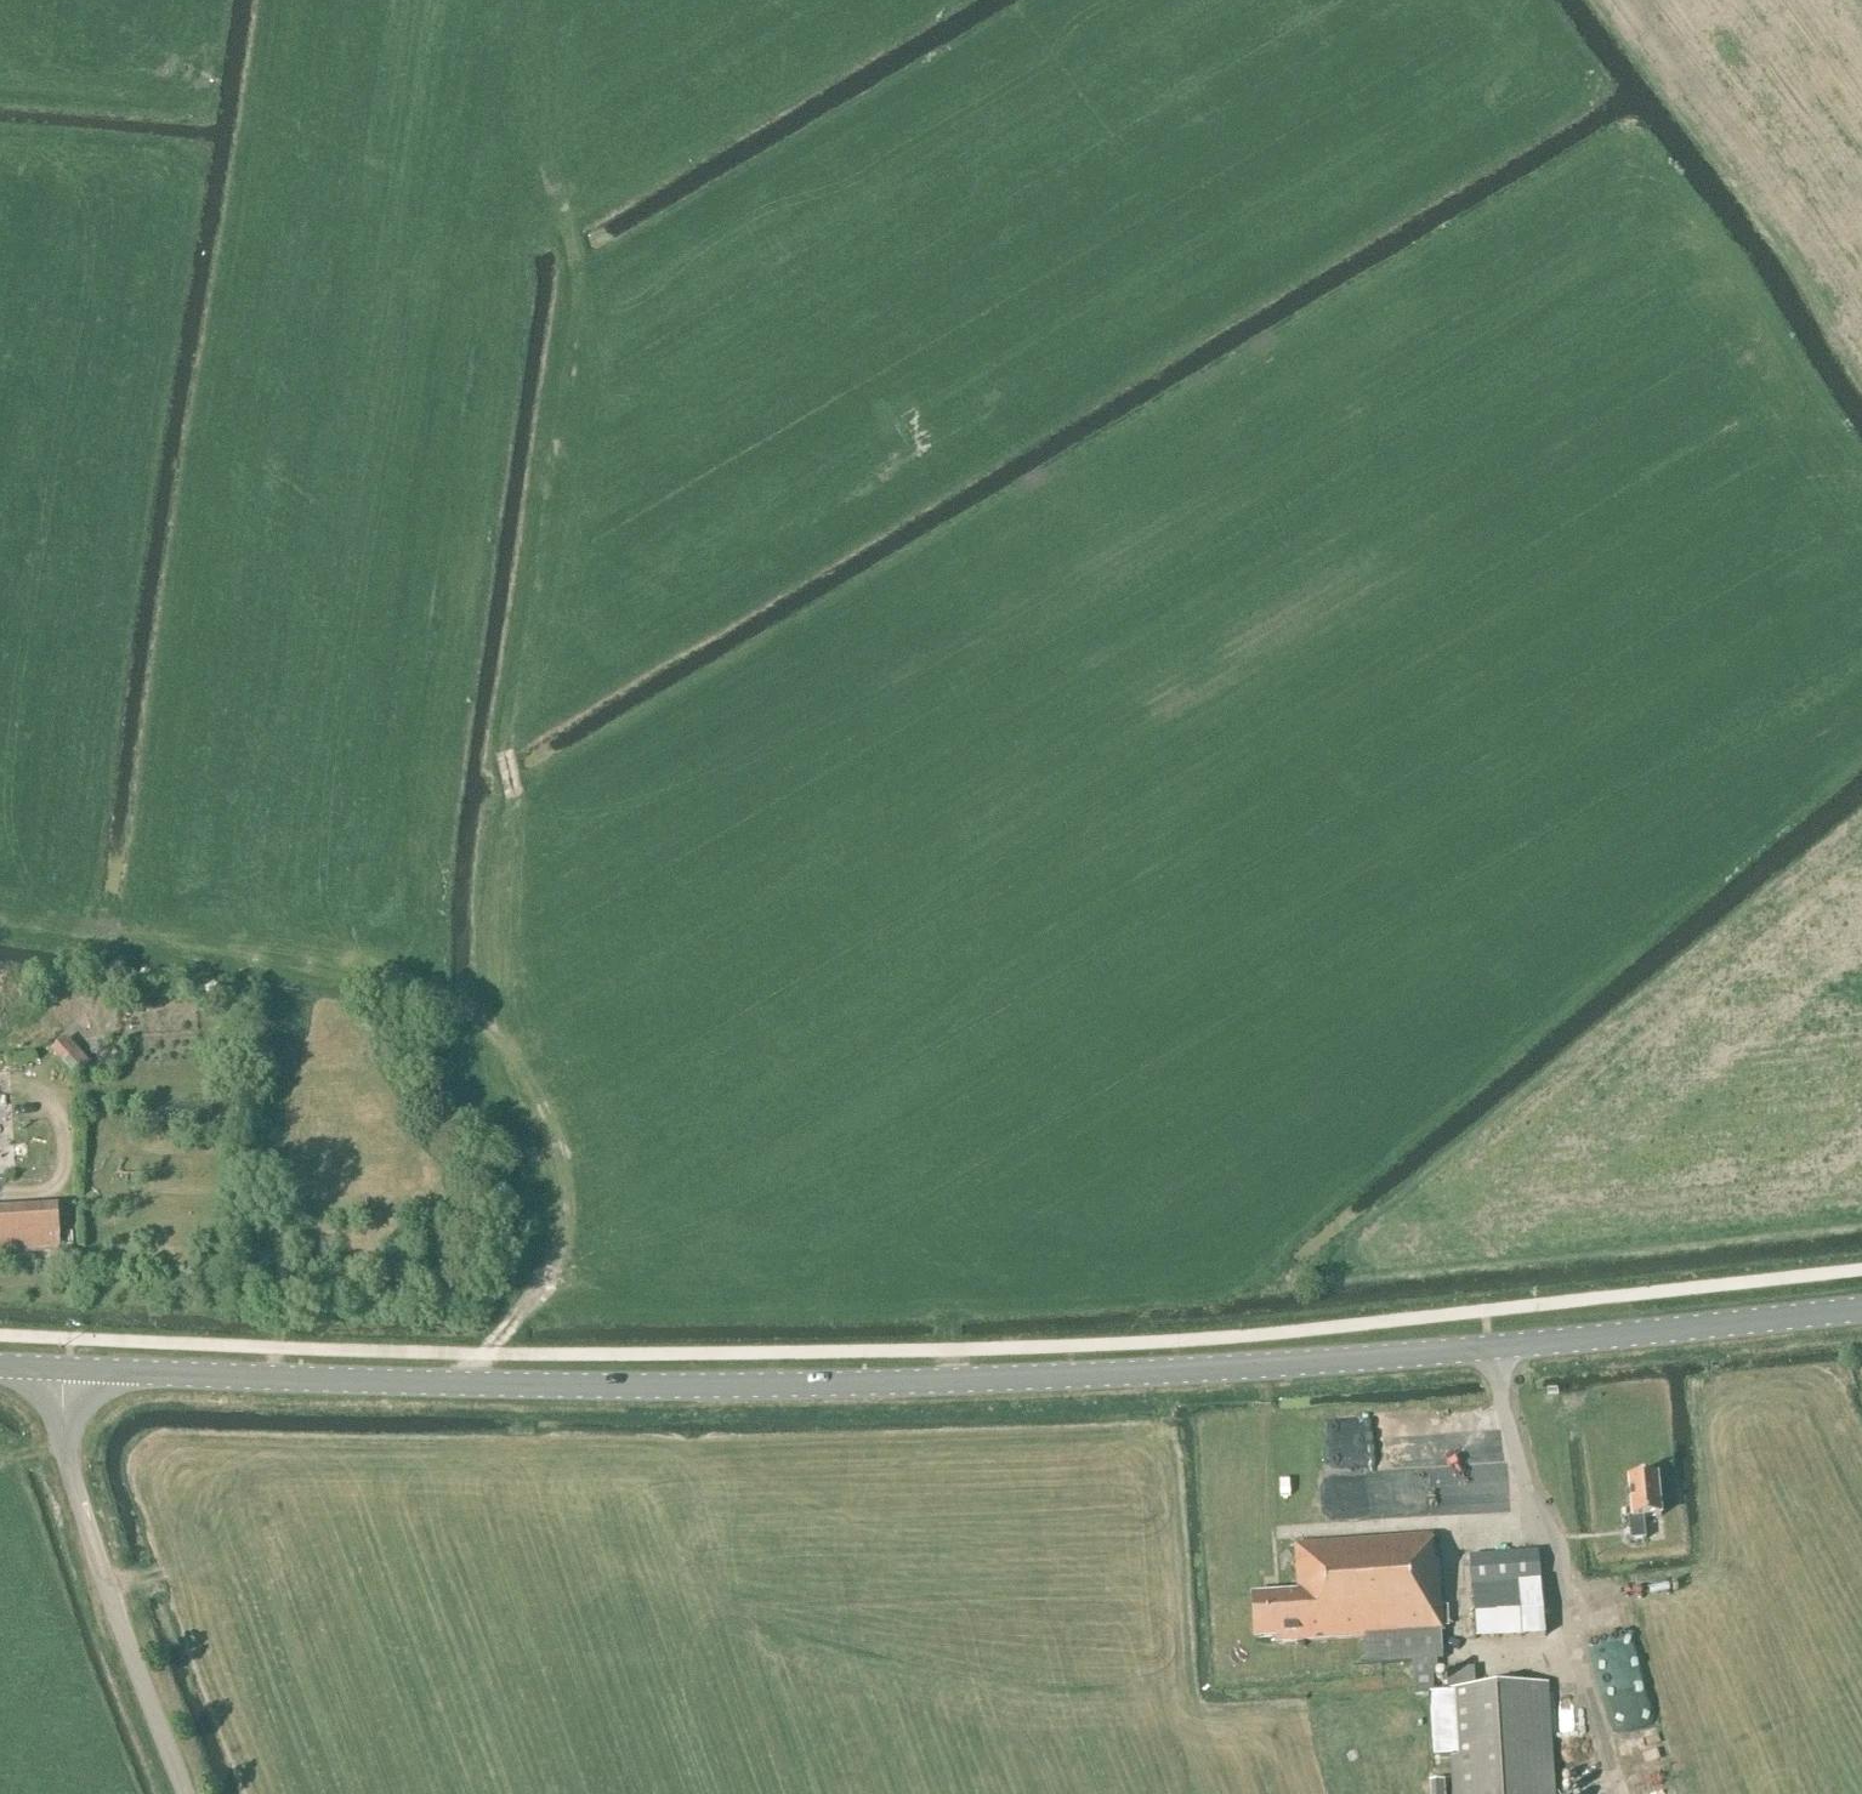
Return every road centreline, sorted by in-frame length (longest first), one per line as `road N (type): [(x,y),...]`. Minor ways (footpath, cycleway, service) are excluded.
road 1 (secondary): [(68,1369),(651,1402),(1421,1365),(1861,1319)]
road 2 (unclassified): [(183,1793),(65,1445),(68,1369)]

